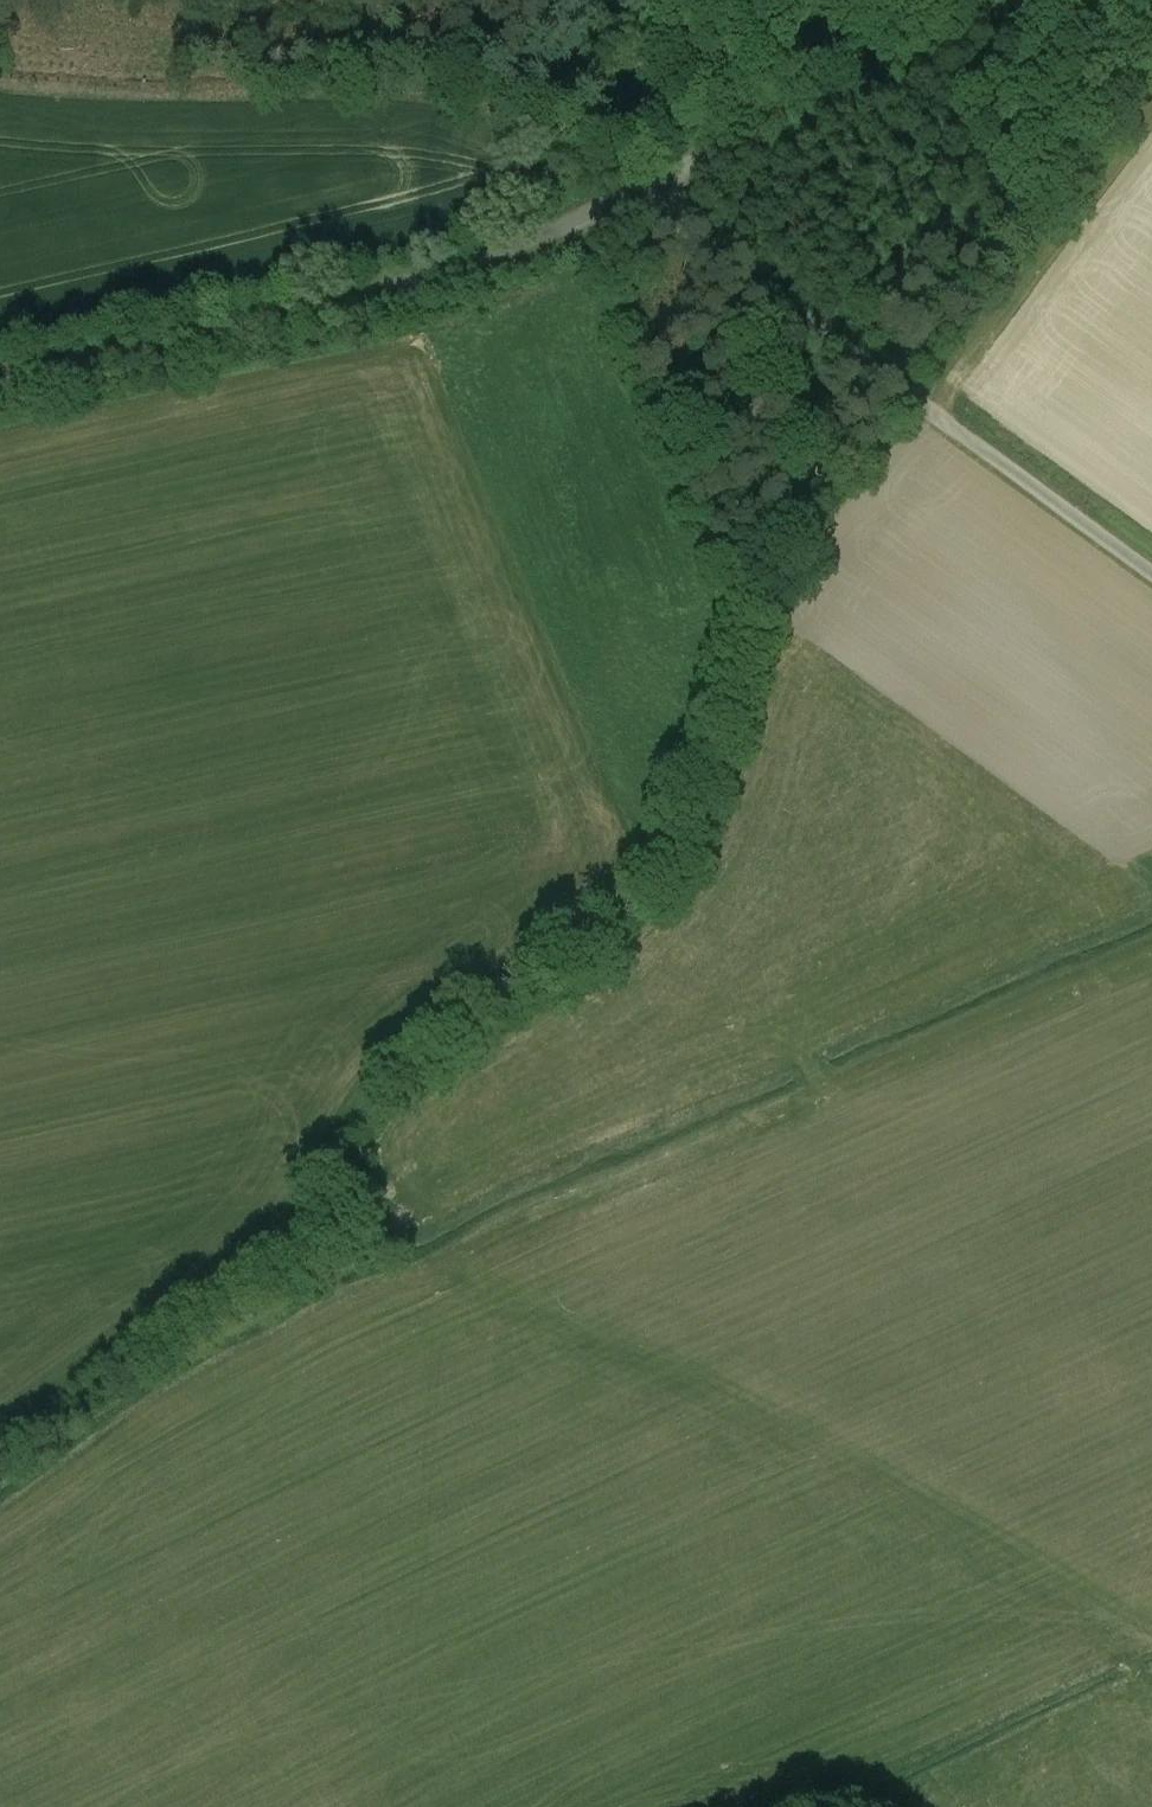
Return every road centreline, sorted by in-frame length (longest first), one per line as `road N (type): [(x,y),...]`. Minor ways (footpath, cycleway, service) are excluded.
road 1 (unclassified): [(0,375),(479,265),(636,192),(1151,575)]
road 2 (track): [(1151,949),(448,1263)]
road 3 (track): [(636,192),(1008,0)]

